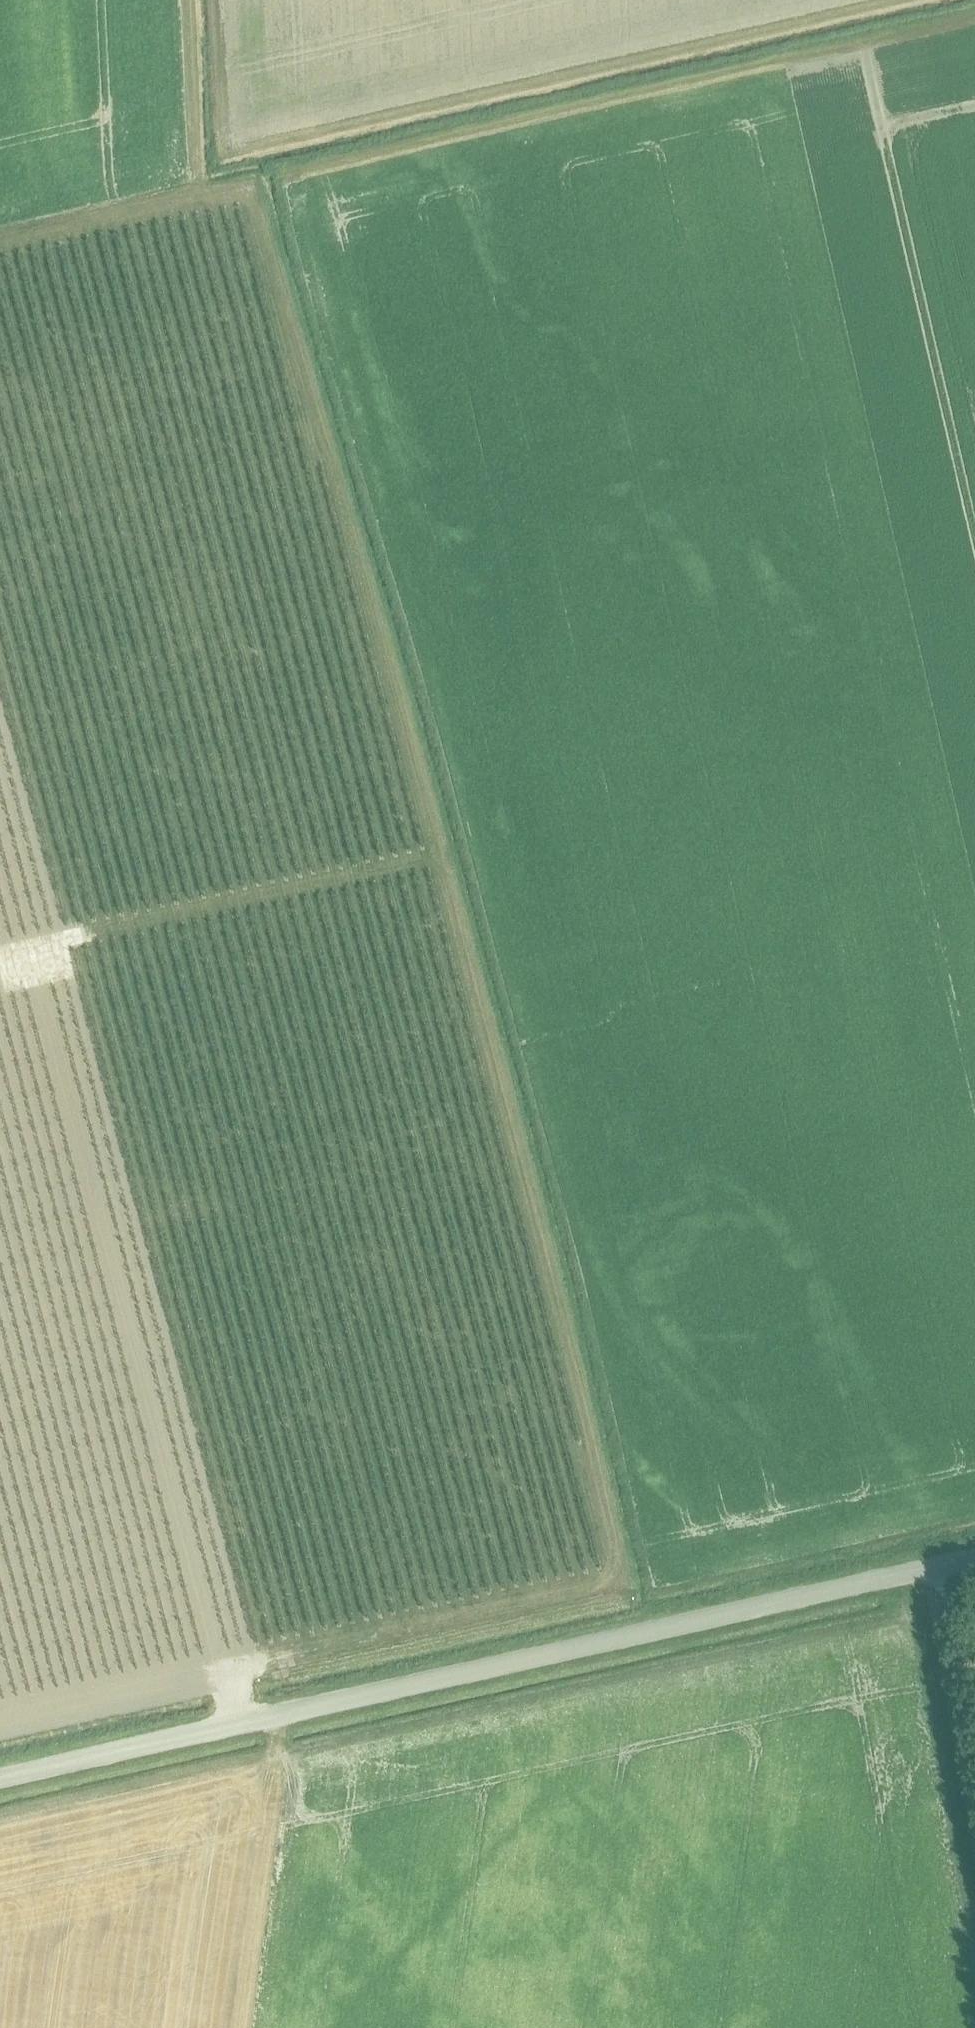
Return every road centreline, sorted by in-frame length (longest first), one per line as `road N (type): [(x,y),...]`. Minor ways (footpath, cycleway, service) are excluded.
road 1 (unclassified): [(0,1779),(974,1562)]

